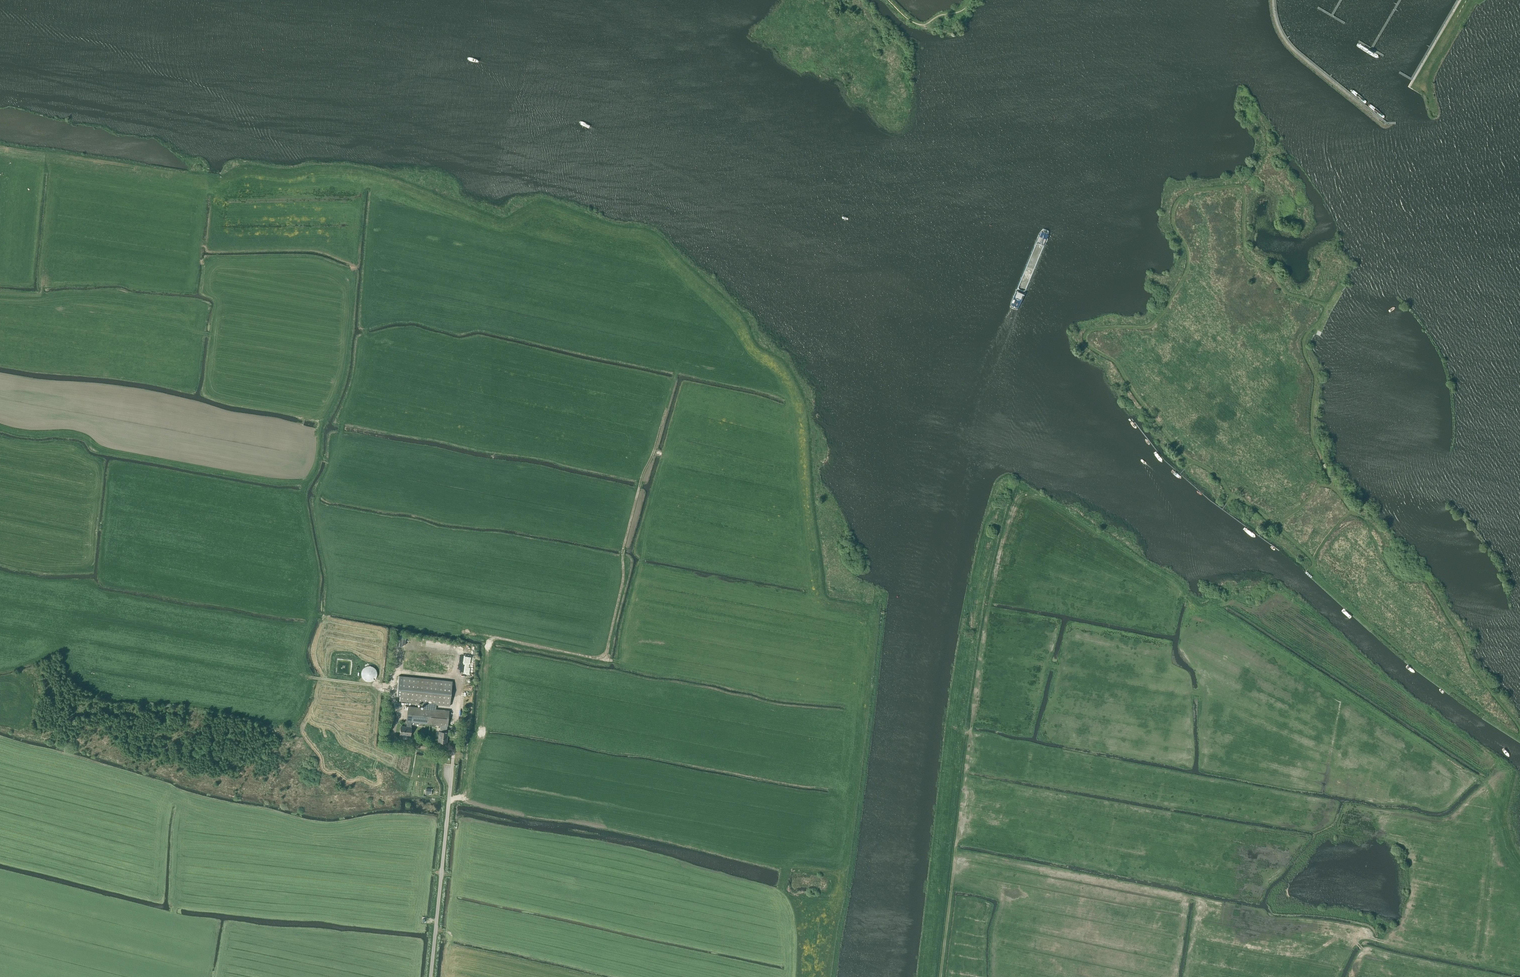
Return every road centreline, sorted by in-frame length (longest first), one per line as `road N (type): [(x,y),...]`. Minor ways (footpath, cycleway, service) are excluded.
road 1 (track): [(468,645),(471,633),(599,658),(605,652),(622,548),(672,389)]
road 2 (unclassified): [(453,759),(431,976)]
road 3 (track): [(941,976),(962,786)]

